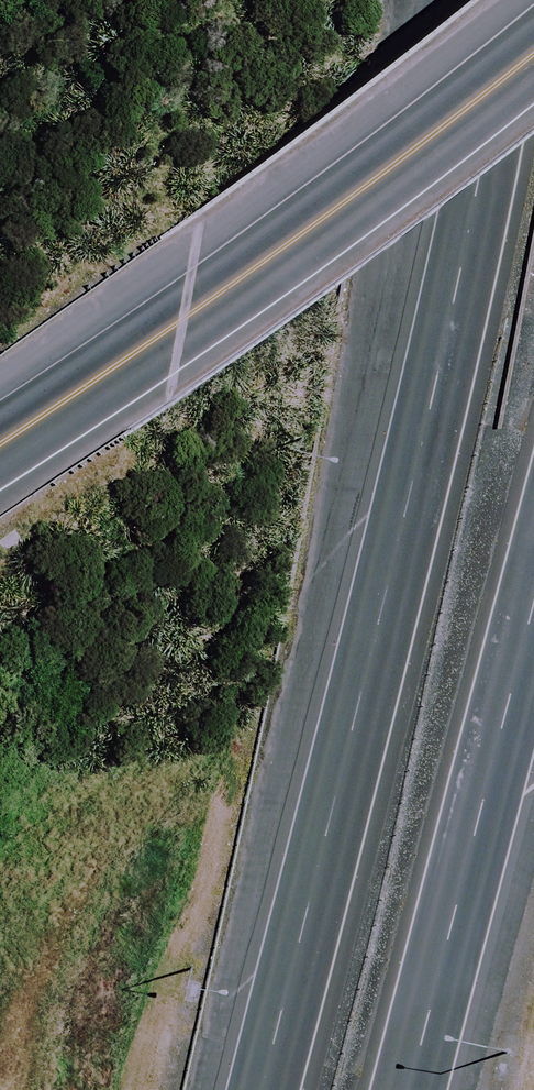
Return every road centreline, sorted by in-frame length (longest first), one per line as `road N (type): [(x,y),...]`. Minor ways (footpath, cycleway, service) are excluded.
road 1 (motorway): [(261,1089),(359,707),(455,287),(510,0)]
road 2 (tertiary): [(533,54),(304,237),(0,447)]
road 3 (motorway): [(533,607),(409,1089)]

